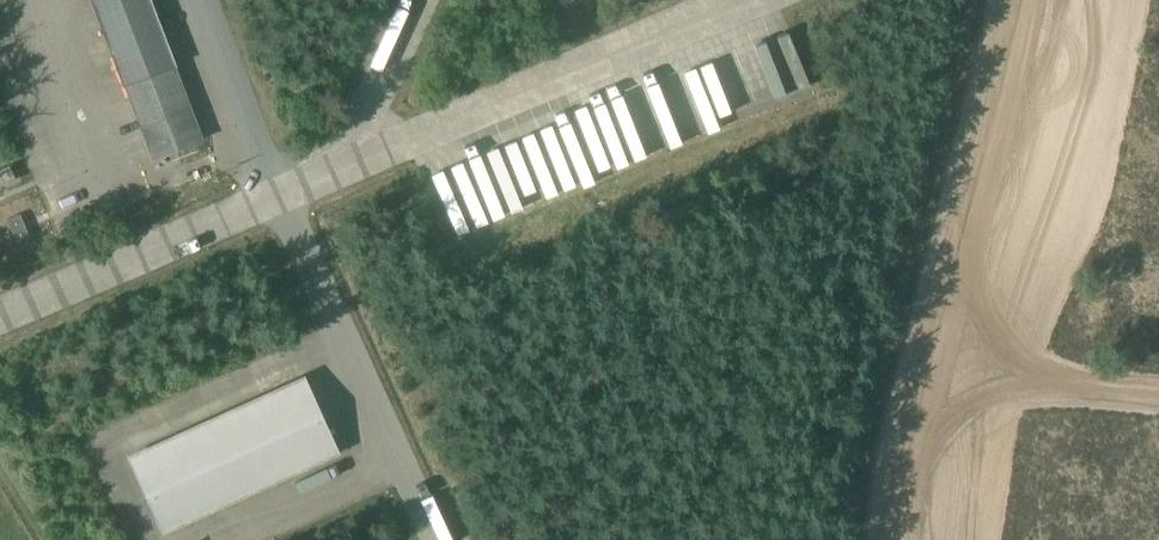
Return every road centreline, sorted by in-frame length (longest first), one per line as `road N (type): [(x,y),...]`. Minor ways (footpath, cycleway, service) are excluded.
road 1 (track): [(882,539),(1006,0)]
road 2 (track): [(920,365),(1158,394)]

